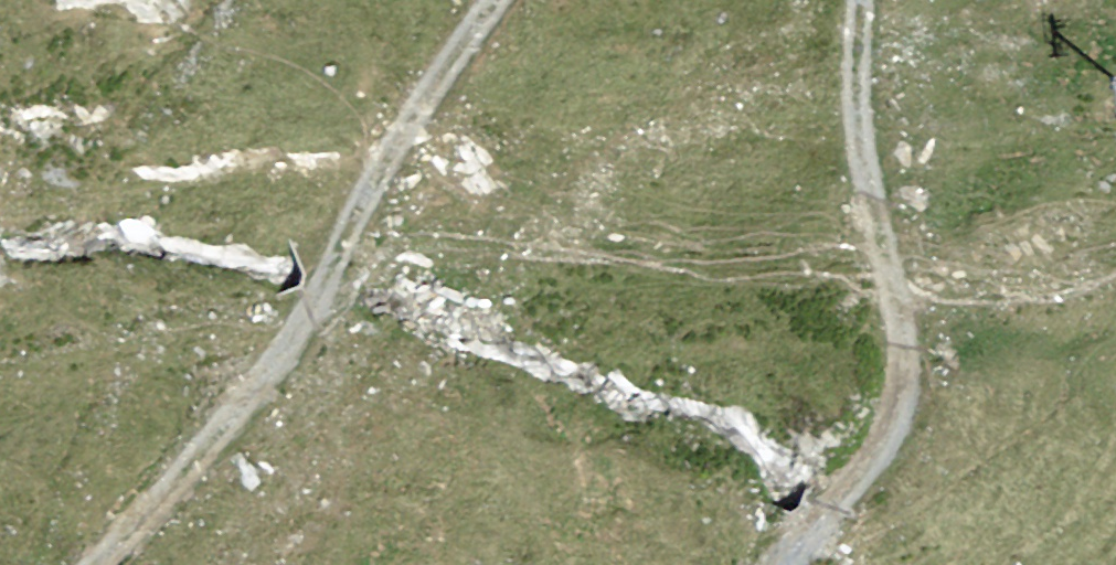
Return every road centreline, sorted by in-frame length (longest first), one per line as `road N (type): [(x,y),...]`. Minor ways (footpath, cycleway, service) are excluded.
road 1 (track): [(321,279),(270,382),(102,564)]
road 2 (track): [(804,564),(893,453),(916,401),(894,256)]
road 3 (track): [(513,0),(321,279)]
road 4 (track): [(894,256),(867,151),(875,0)]

